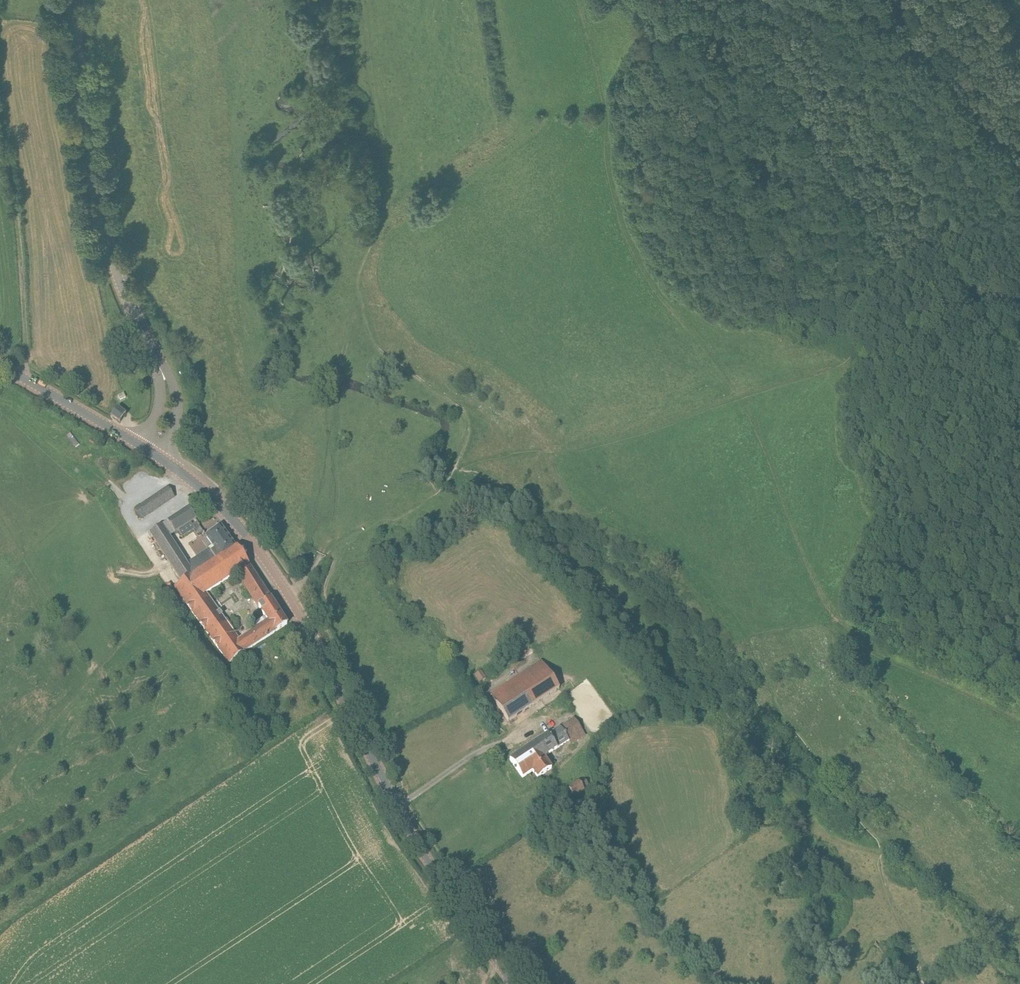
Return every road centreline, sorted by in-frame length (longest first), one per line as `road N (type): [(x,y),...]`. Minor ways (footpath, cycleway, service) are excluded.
road 1 (tertiary): [(512,983),(416,841),(283,585),(231,517),(160,457)]
road 2 (tertiary): [(159,366),(123,292),(98,207),(74,0)]
road 3 (track): [(0,137),(20,243),(25,365)]
road 4 (tertiary): [(0,365),(138,444)]

